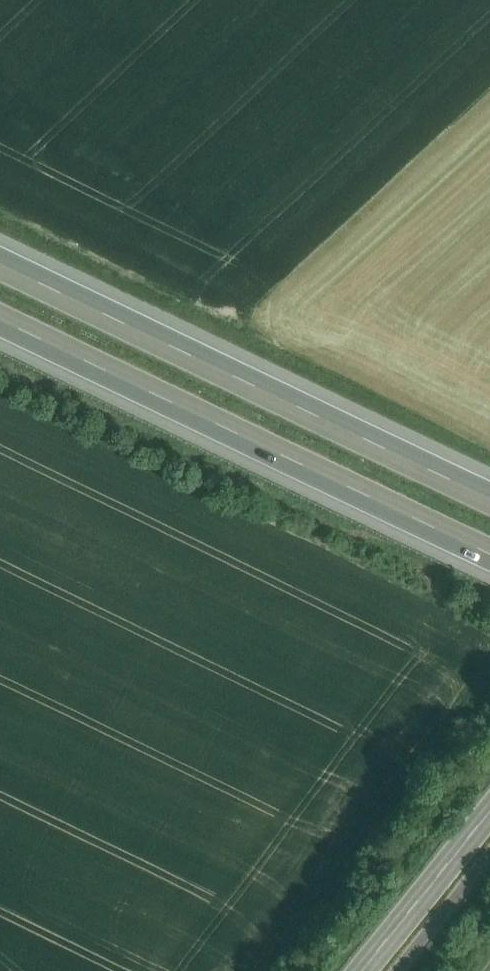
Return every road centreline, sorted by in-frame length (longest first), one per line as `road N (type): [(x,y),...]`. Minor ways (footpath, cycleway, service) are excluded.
road 1 (motorway): [(0,316),(489,550)]
road 2 (motorway): [(489,494),(0,262)]
road 3 (secondary): [(359,970),(489,809)]

